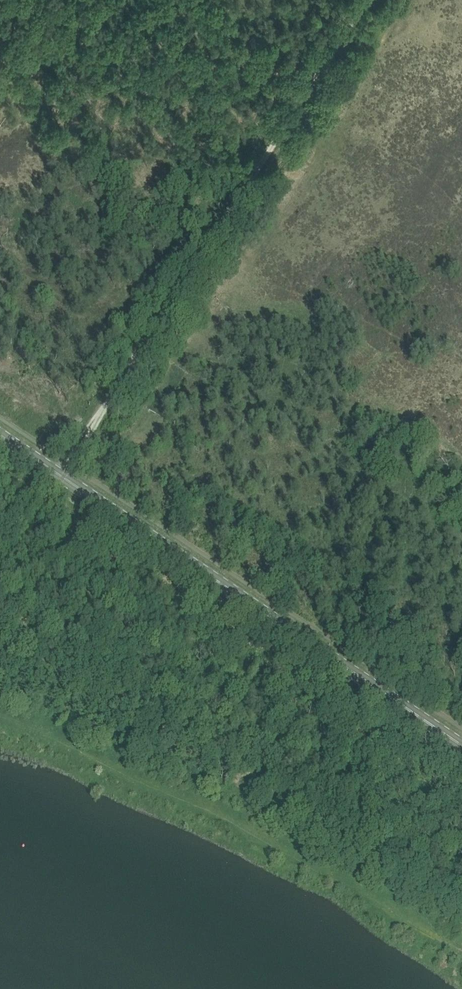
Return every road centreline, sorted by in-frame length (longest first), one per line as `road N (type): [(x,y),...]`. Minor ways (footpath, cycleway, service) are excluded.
road 1 (primary): [(461,745),(0,434)]
road 2 (track): [(68,464),(365,0)]

